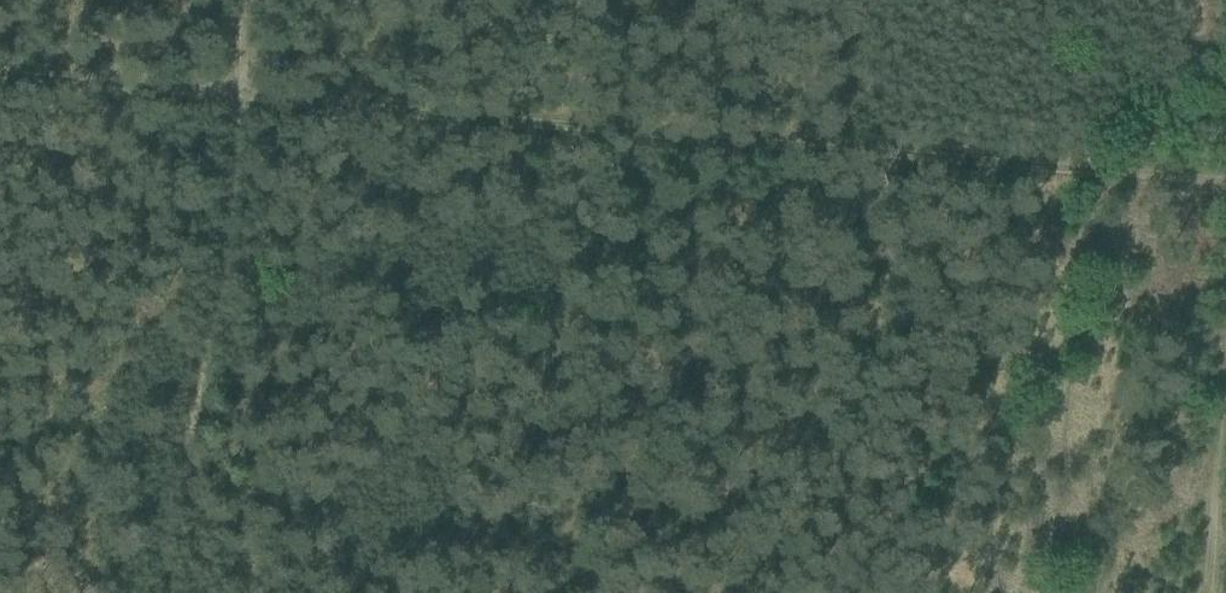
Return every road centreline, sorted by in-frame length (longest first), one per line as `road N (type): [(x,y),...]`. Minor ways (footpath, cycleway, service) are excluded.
road 1 (track): [(0,80),(1225,182)]
road 2 (track): [(192,592),(242,0)]
road 3 (track): [(1225,381),(1204,592)]

